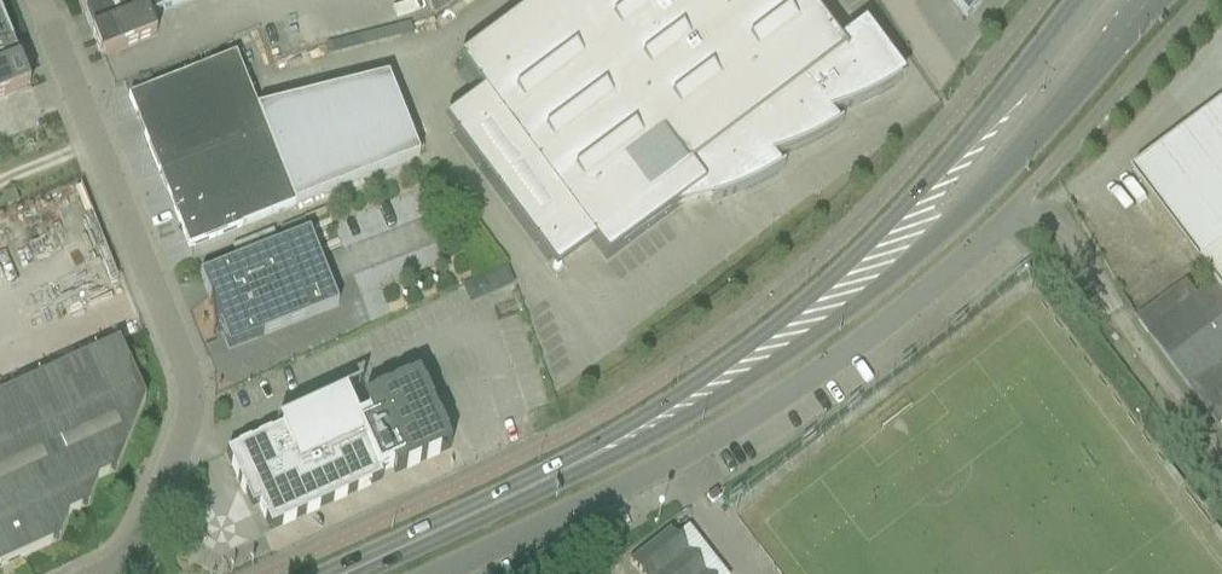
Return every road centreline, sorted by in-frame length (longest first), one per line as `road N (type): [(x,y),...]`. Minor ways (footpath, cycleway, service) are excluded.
road 1 (unclassified): [(446,573),(752,418),(922,293),(1023,201),(1120,310)]
road 2 (unclassified): [(108,573),(119,569),(167,485),(187,410),(181,373),(33,0)]
road 3 (secondary): [(692,408),(741,391),(920,256),(1001,175),(1150,0)]
road 4 (secondary): [(1077,0),(987,118),(873,241),(721,367),(692,408)]
road 5 (secondary): [(350,573),(692,408)]
road 6 (unclassified): [(1221,448),(1120,310)]

